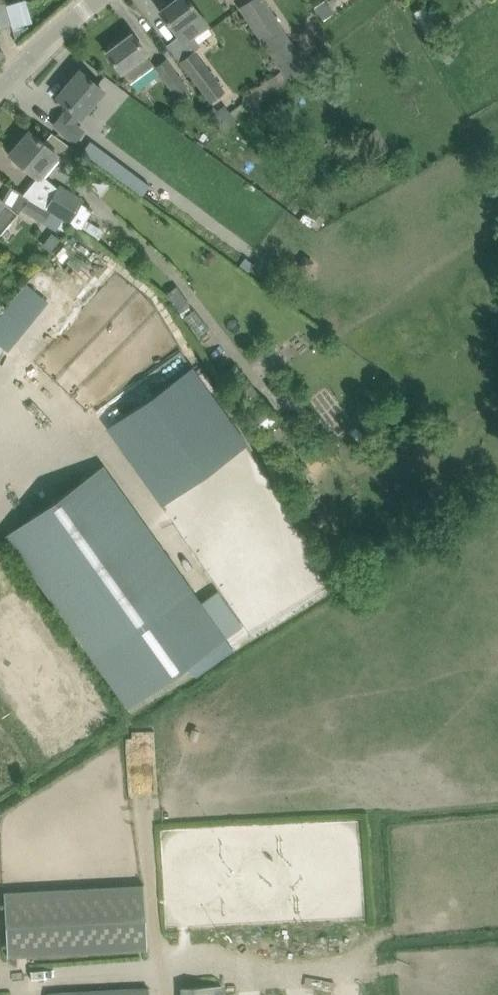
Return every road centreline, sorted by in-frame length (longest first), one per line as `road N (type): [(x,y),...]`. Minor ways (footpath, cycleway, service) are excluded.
road 1 (residential): [(0,85),(101,0)]

